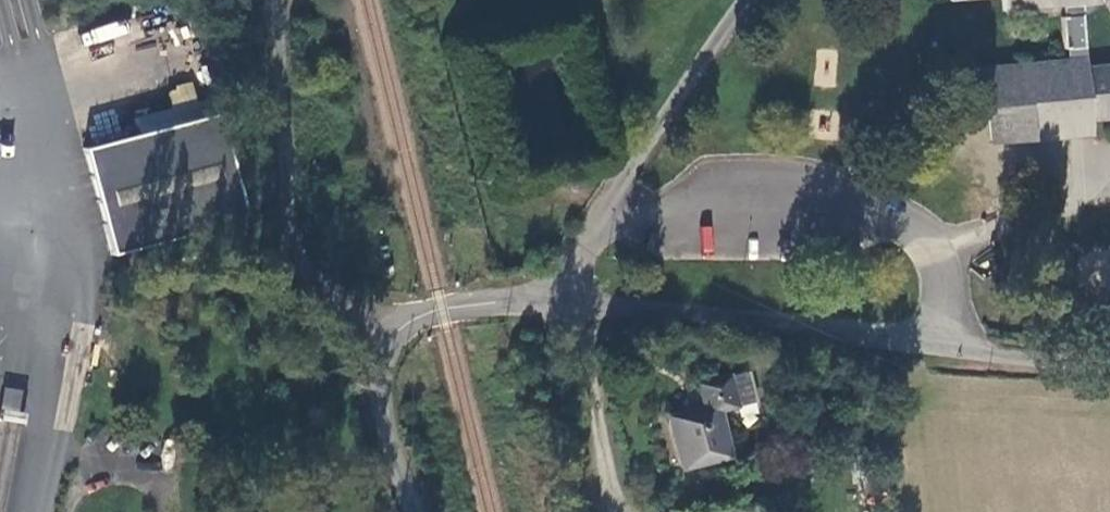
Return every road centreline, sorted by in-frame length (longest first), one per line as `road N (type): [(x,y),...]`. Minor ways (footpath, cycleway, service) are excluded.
road 1 (unclassified): [(415,511),(380,419),(382,358),(394,334),(441,309),(562,296),(1109,369)]
road 2 (track): [(387,342),(324,288),(295,231),(274,0)]

